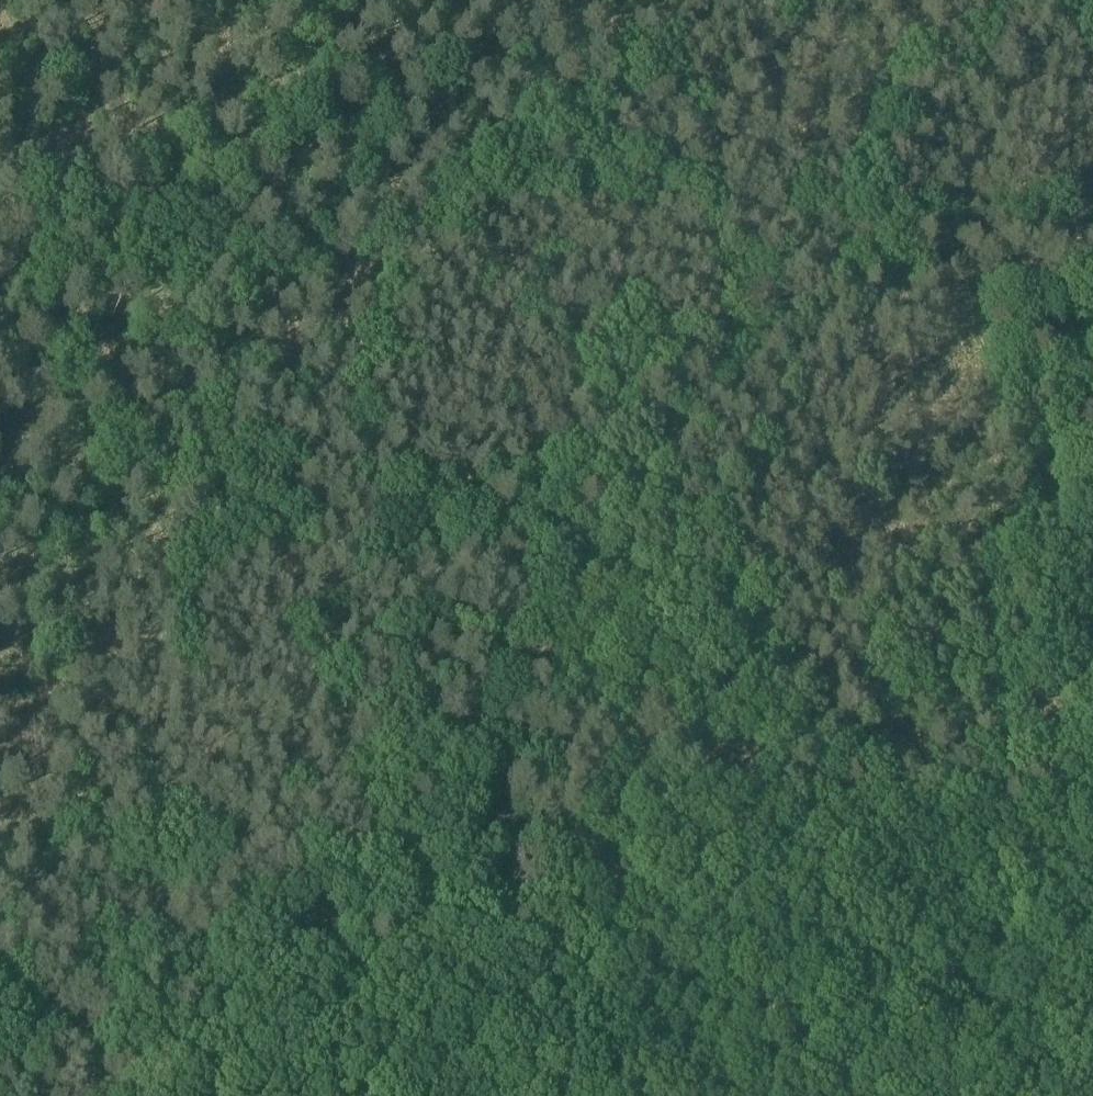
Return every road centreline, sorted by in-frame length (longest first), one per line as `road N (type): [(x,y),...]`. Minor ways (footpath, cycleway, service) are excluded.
road 1 (track): [(0,950),(50,875),(95,827),(116,787),(122,728),(146,690),(215,639),(234,597),(254,486),(284,425),(374,313),(425,197),(509,131),(638,65),(721,0)]

